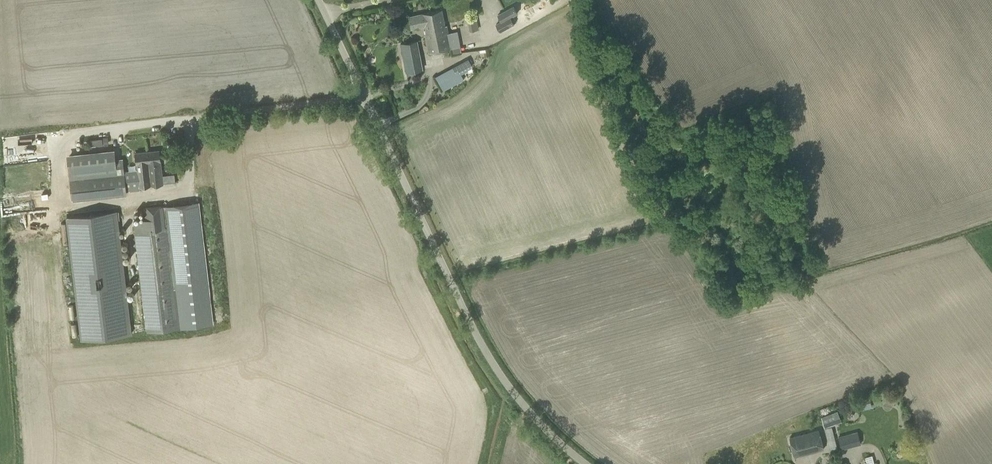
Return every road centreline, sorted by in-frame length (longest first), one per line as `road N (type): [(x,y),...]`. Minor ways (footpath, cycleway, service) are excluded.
road 1 (unclassified): [(319,0),(485,351),(526,409),(586,463)]

